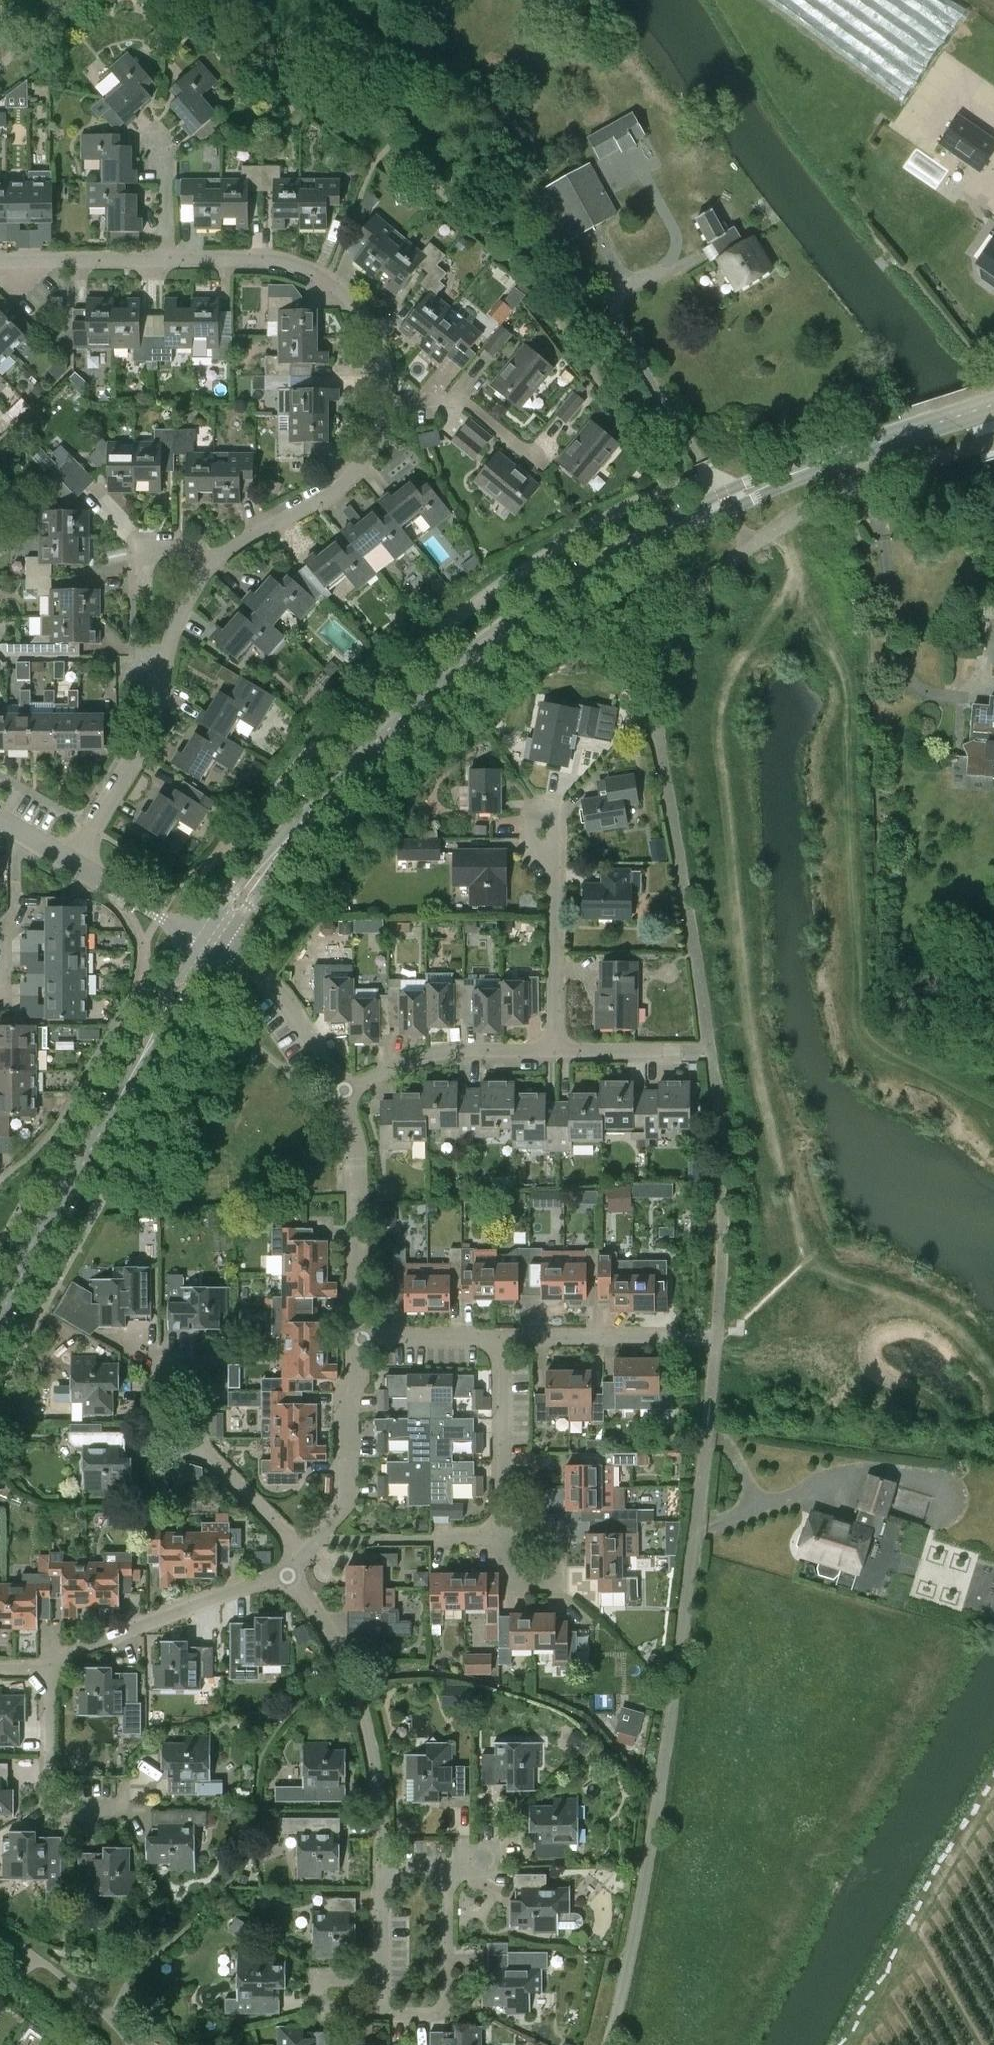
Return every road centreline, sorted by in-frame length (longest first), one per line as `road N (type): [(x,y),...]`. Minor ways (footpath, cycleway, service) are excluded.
road 1 (tertiary): [(215,941),(333,787),(420,698),(540,603),(724,501),(993,404)]
road 2 (residential): [(609,2044),(659,1792),(707,1435)]
road 3 (tertiary): [(0,1310),(215,941)]
road 4 (residential): [(212,564),(171,630),(149,729),(71,862)]
road 5 (residential): [(286,1571),(351,1683),(375,1769),(384,1866)]
road 6 (residential): [(167,260),(278,261),(326,282),(367,326),(382,401)]
road 7 (residential): [(384,1866),(446,1866),(446,2003),(439,2011),(380,2014)]
road 8 (residential): [(286,1571),(75,1645),(49,1668)]
road 9 (residential): [(346,1090),(357,1165),(358,1338)]
road 10 (residential): [(382,401),(367,451),(341,484),(212,564)]
road 11 (residential): [(358,1338),(354,1380),(343,1396),(343,1495),(304,1550)]
road 12 (residential): [(125,1782),(111,1809),(50,1803),(49,1668)]
road 13 (residential): [(346,1090),(442,1053),(556,1055)]
road 14 (residential): [(556,1055),(552,850)]
road 15 (residential): [(504,1335),(509,1537)]
road 16 (residential): [(215,941),(256,966),(287,1001),(346,1090)]
road 17 (residential): [(382,401),(458,399),(544,466)]
road 18 (residential): [(504,1335),(671,1338)]
road 19 (residential): [(0,261),(167,260)]
road 20 (residential): [(71,862),(215,941)]
road 21 (residential): [(304,1550),(201,1443)]
road 22 (residential): [(380,2014),(384,1866)]
road 23 (residential): [(358,1338),(504,1335)]
road 24 (residential): [(167,260),(170,153),(153,128)]
road 25 (residential): [(676,1053),(556,1055)]

